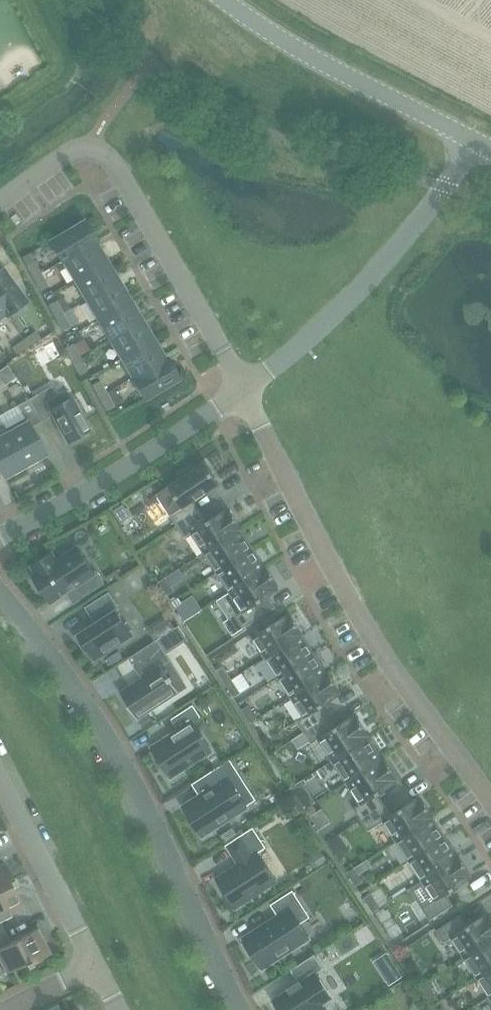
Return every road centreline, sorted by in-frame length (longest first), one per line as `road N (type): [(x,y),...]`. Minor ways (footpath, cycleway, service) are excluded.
road 1 (residential): [(0,593),(131,784),(239,1009)]
road 2 (residential): [(246,392),(366,626),(490,801)]
road 3 (unclassified): [(246,392),(367,282),(475,140)]
road 4 (residential): [(64,157),(93,150),(115,166),(246,392)]
road 5 (unclassified): [(0,541),(246,392)]
road 6 (tertiary): [(475,140),(268,31),(226,0)]
road 7 (residential): [(0,779),(95,964)]

